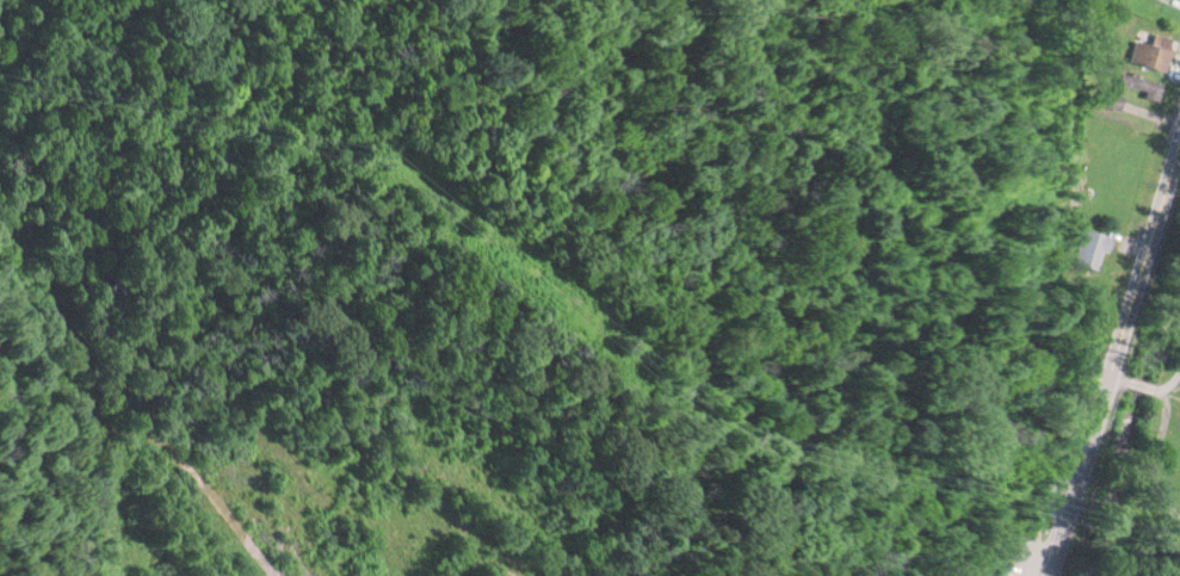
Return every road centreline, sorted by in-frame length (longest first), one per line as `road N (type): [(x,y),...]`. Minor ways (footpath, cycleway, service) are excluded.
road 1 (tertiary): [(1179,121),(1055,575)]

